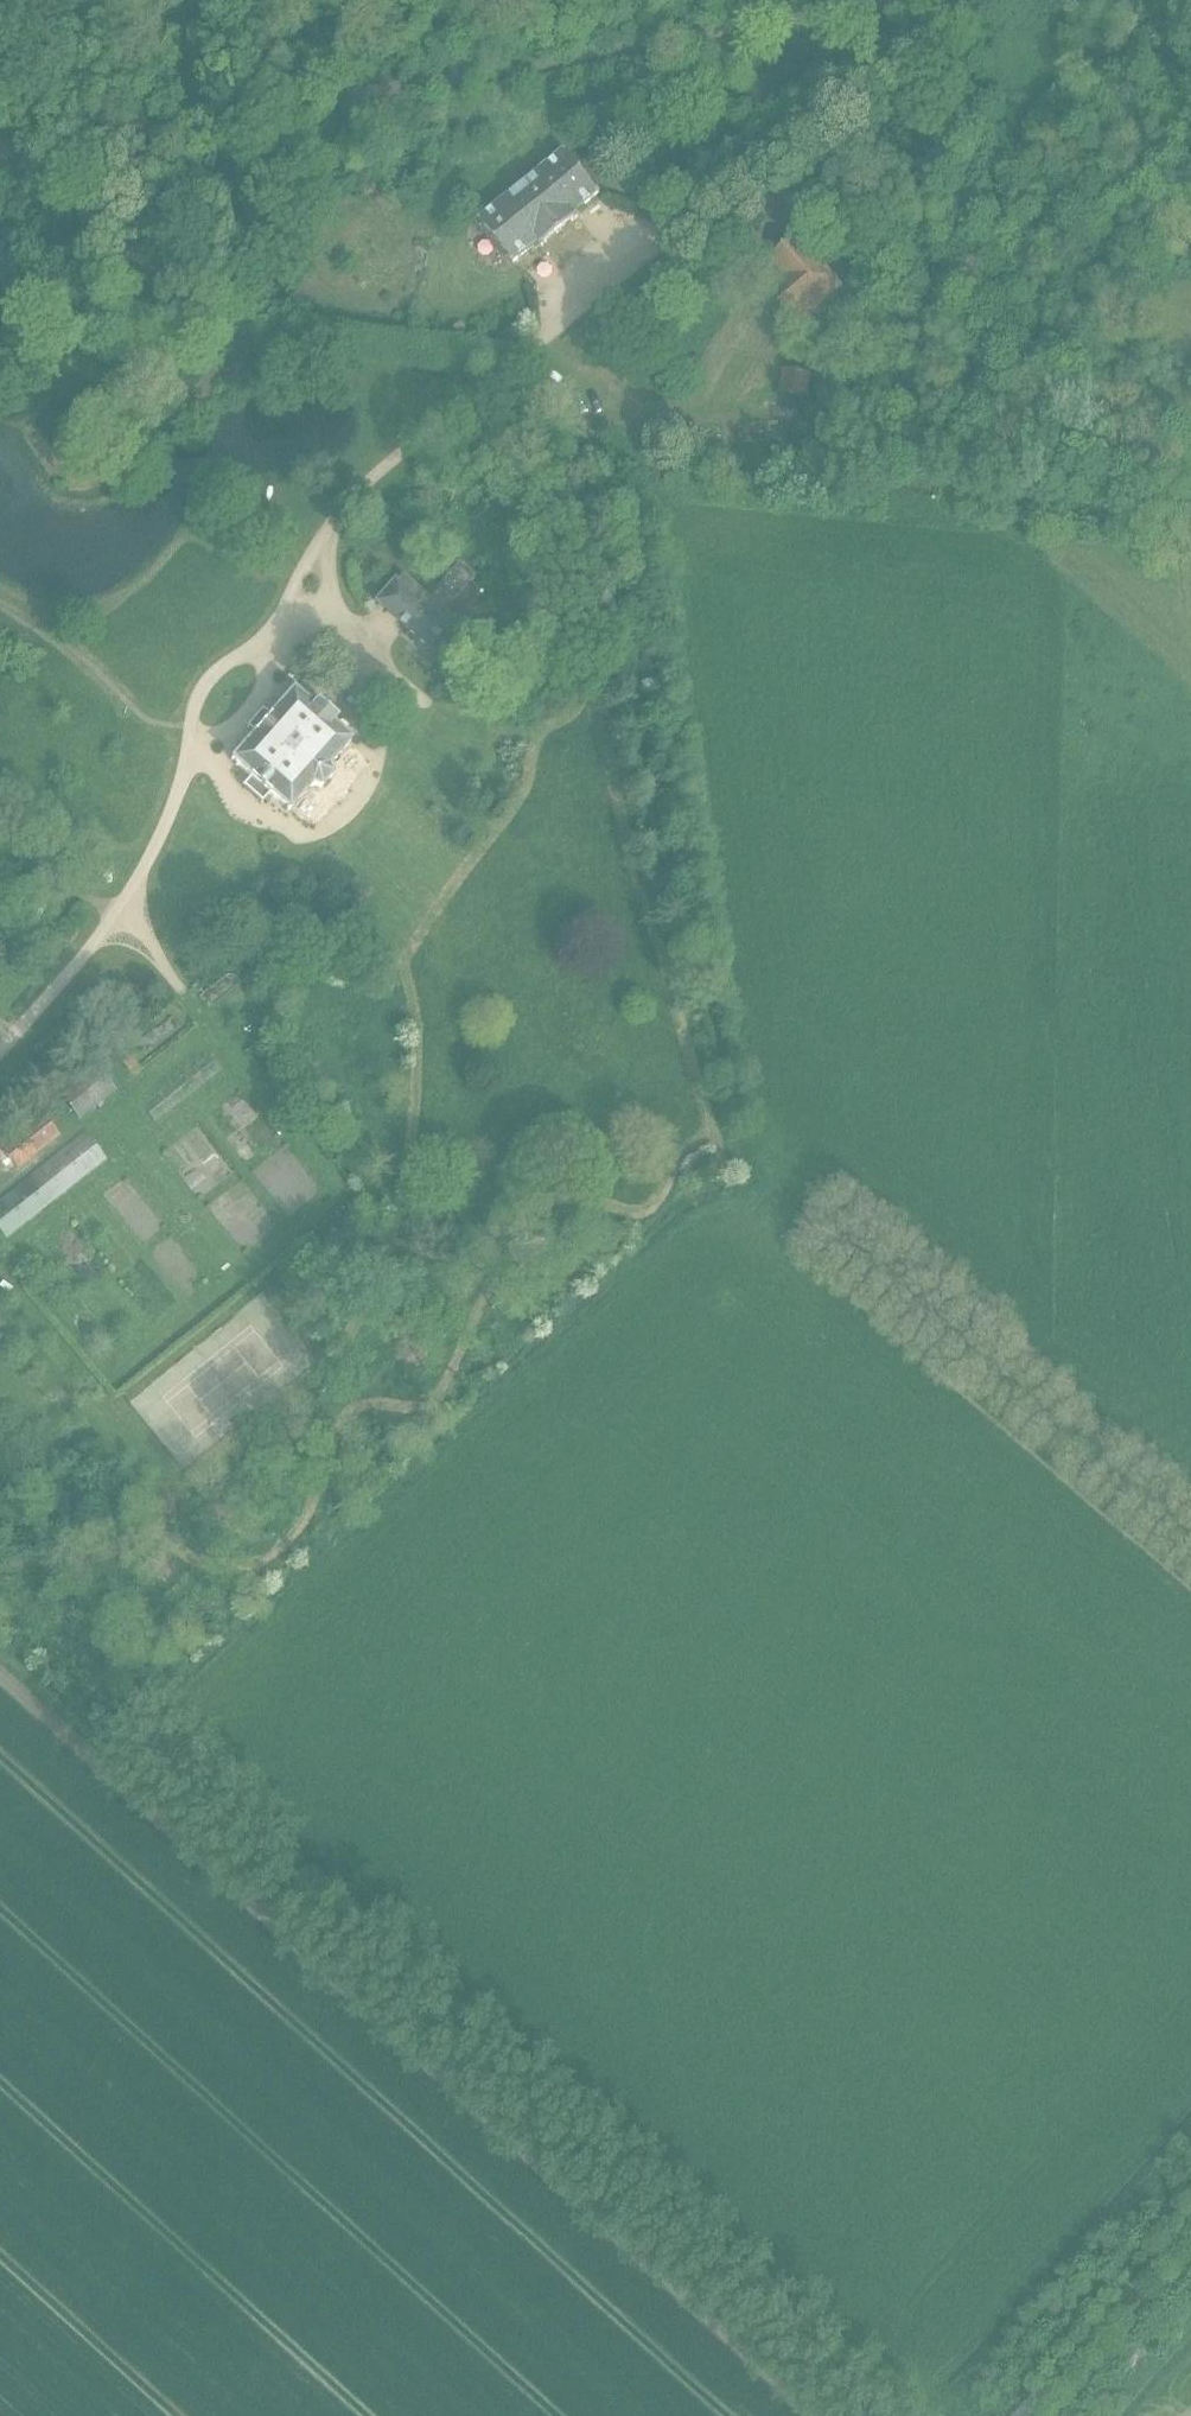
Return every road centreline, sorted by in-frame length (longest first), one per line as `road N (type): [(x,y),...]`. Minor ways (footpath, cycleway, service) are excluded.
road 1 (track): [(1190,1533),(781,1173)]

